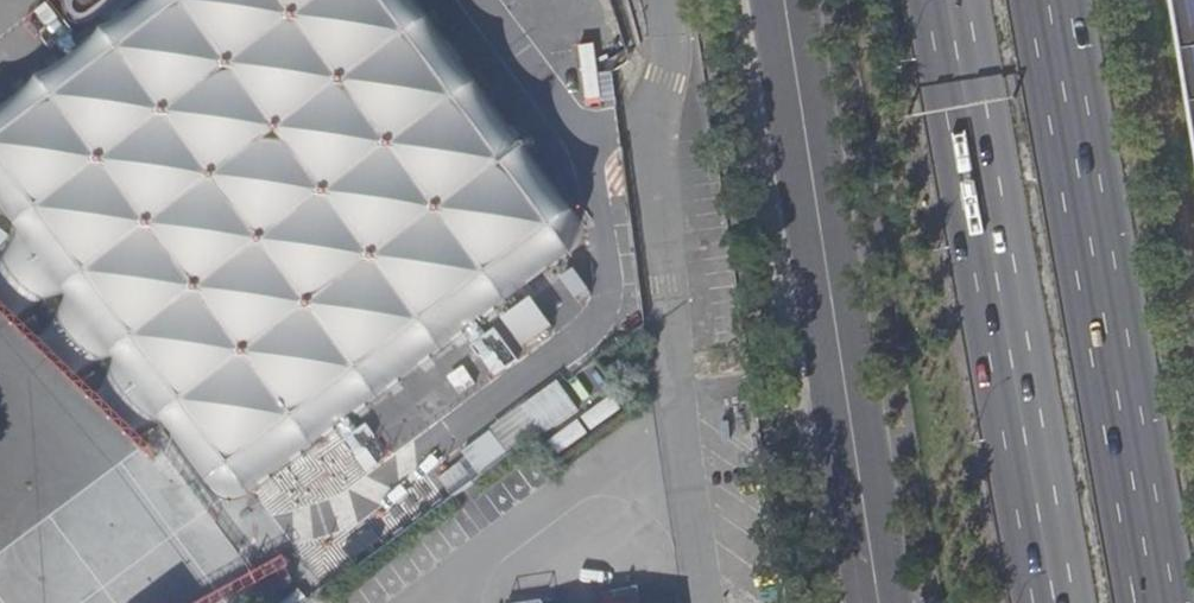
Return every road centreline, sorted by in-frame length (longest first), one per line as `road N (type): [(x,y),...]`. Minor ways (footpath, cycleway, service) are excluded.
road 1 (trunk): [(954,0),(1070,602)]
road 2 (trunk): [(1166,602),(1060,0)]
road 3 (primary): [(785,0),(860,478)]
road 4 (primary): [(897,602),(860,478)]
road 5 (primary): [(860,478),(866,602)]

